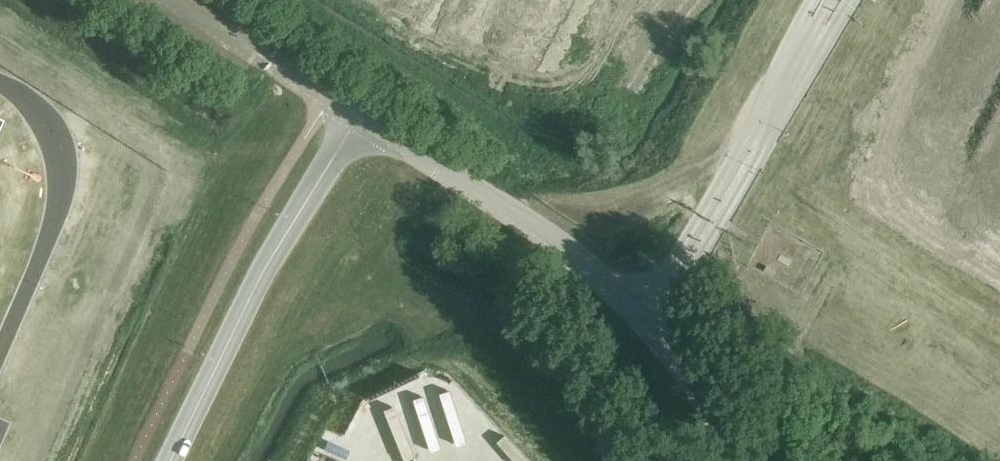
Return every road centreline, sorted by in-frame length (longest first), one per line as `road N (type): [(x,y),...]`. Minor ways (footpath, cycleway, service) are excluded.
road 1 (unclassified): [(738,460),(704,397),(606,282),(531,224),(389,140),(347,150),(328,166),(171,460)]

